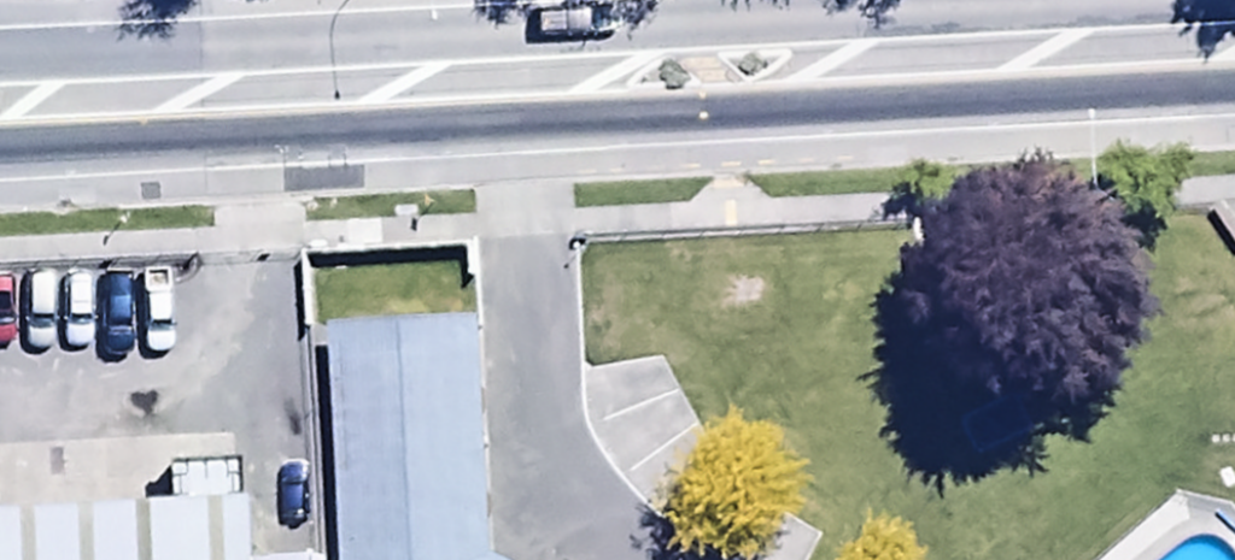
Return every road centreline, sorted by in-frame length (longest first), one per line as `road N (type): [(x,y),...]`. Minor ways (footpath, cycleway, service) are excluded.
road 1 (trunk): [(1234,86),(0,150)]
road 2 (trunk): [(0,62),(1175,0)]

